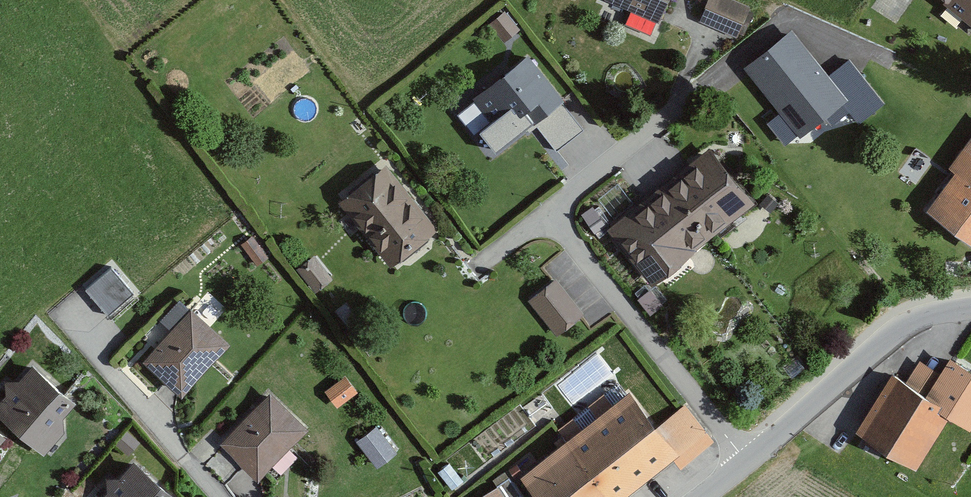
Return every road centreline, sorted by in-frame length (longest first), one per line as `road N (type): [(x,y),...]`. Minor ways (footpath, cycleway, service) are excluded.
road 1 (residential): [(746,462),(549,214)]
road 2 (tertiary): [(746,462),(883,336),(925,312),(970,304)]
road 3 (residential): [(549,214),(673,114),(703,36)]
road 4 (residential): [(124,384),(213,496)]

